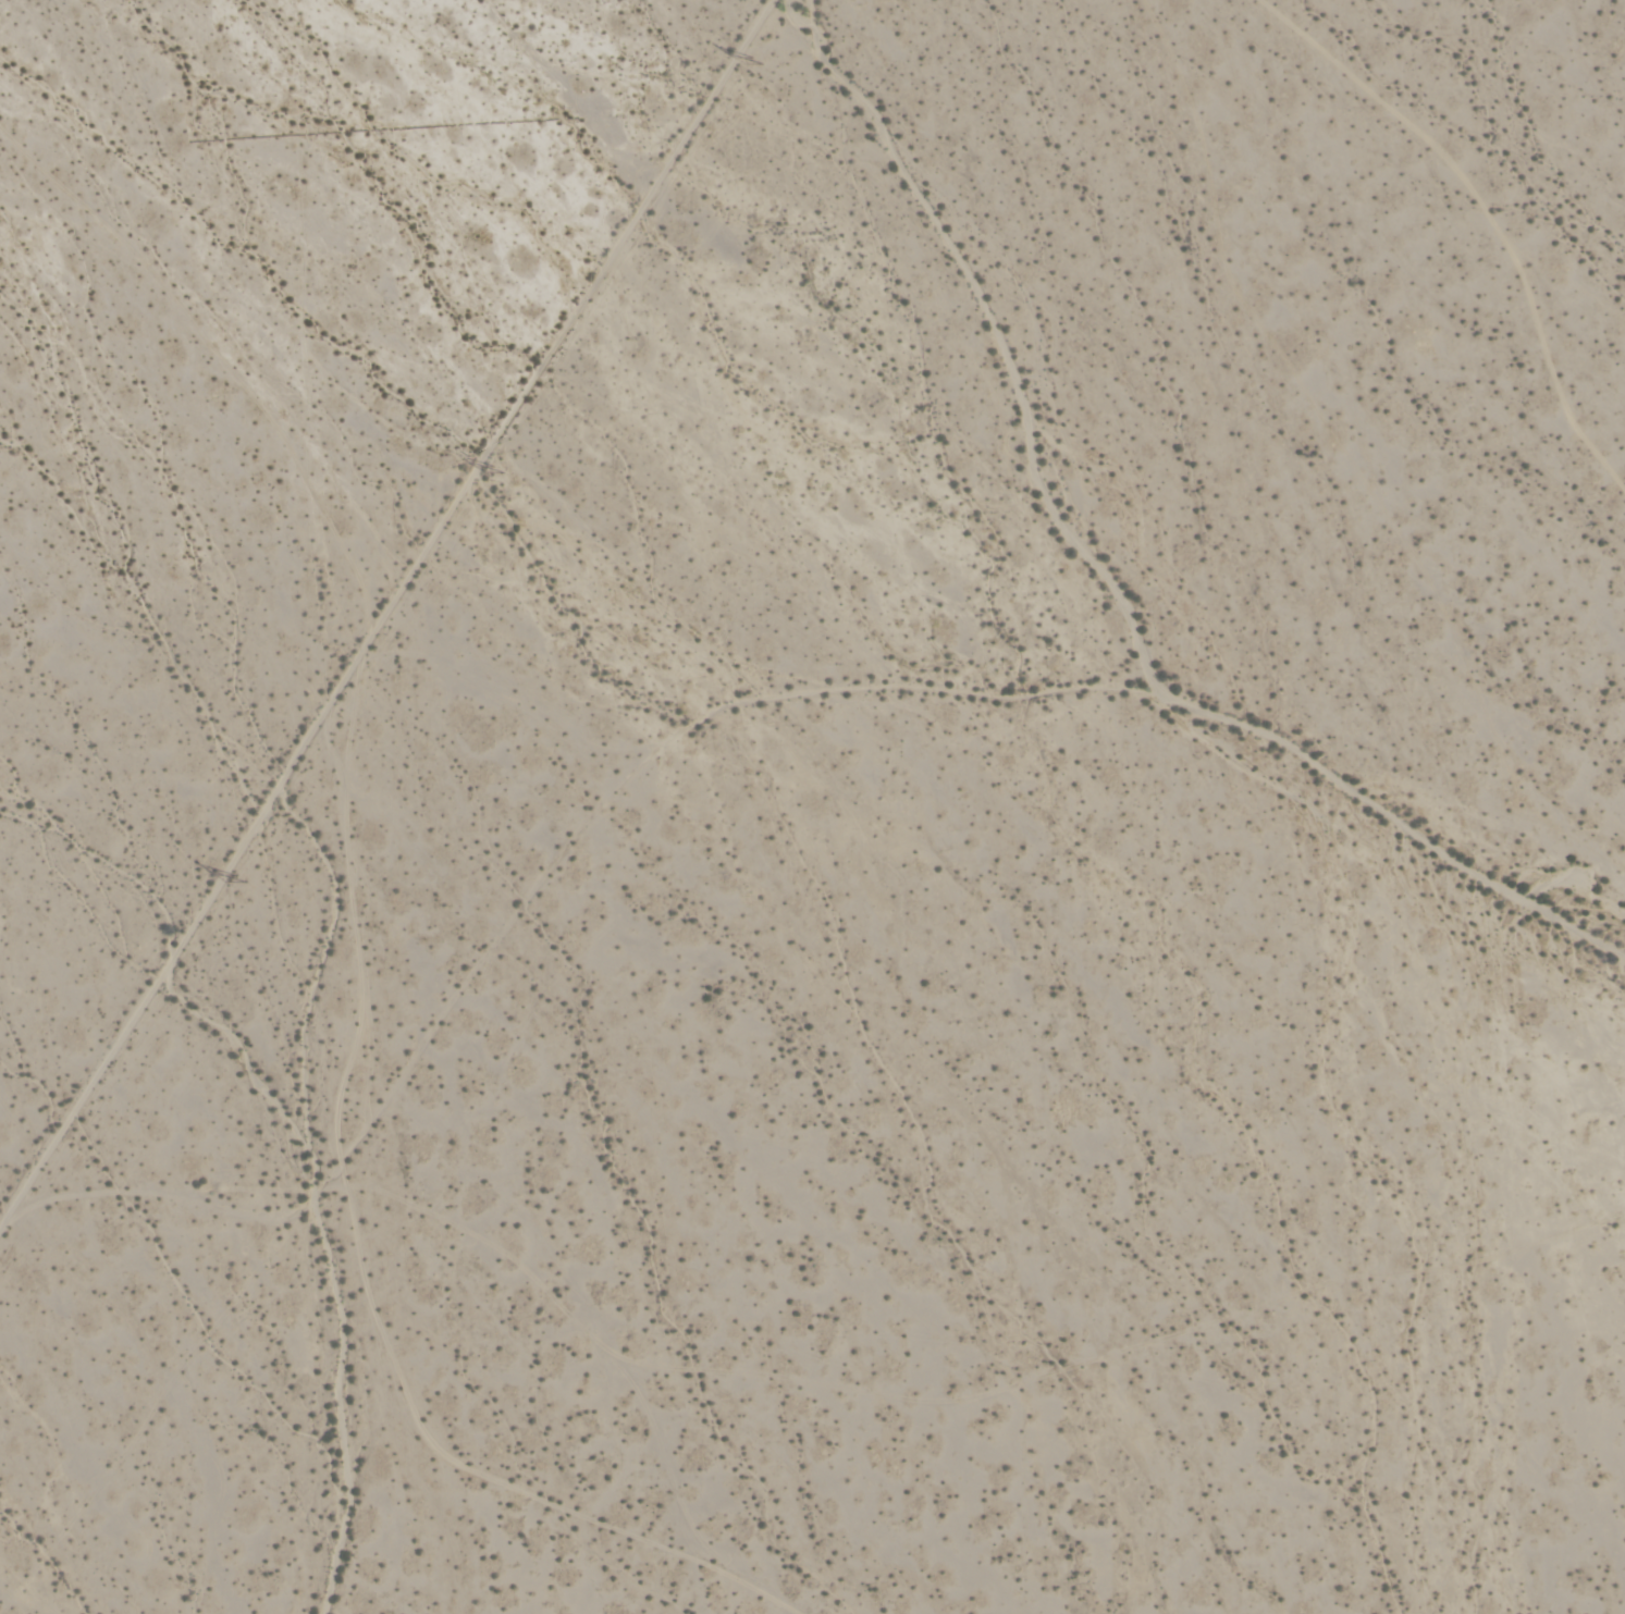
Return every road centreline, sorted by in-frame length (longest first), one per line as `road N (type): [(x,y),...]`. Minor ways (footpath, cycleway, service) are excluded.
road 1 (track): [(0,1217),(777,0)]

